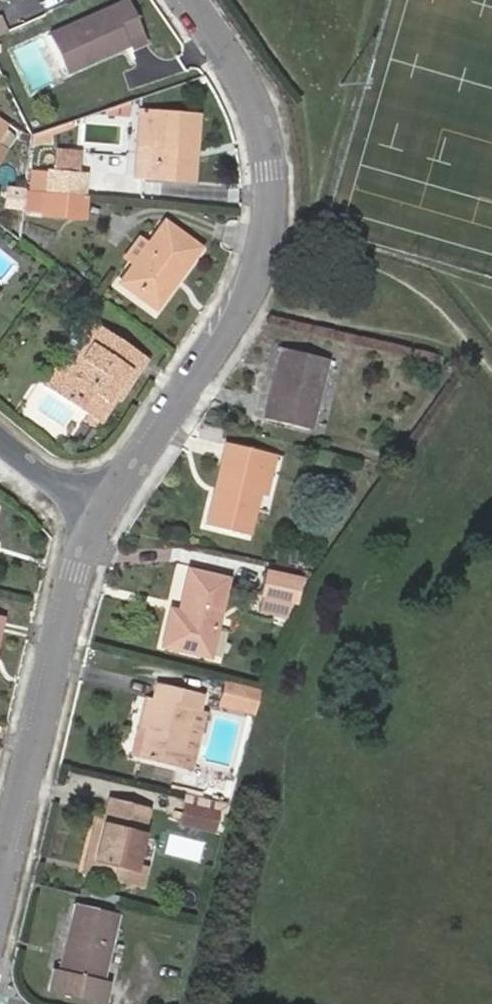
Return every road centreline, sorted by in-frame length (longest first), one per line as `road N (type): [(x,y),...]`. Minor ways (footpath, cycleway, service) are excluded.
road 1 (residential): [(100,512),(238,313),(274,212),(245,85),(192,0)]
road 2 (residential): [(0,893),(76,574),(100,512)]
road 3 (residential): [(100,512),(0,433)]

